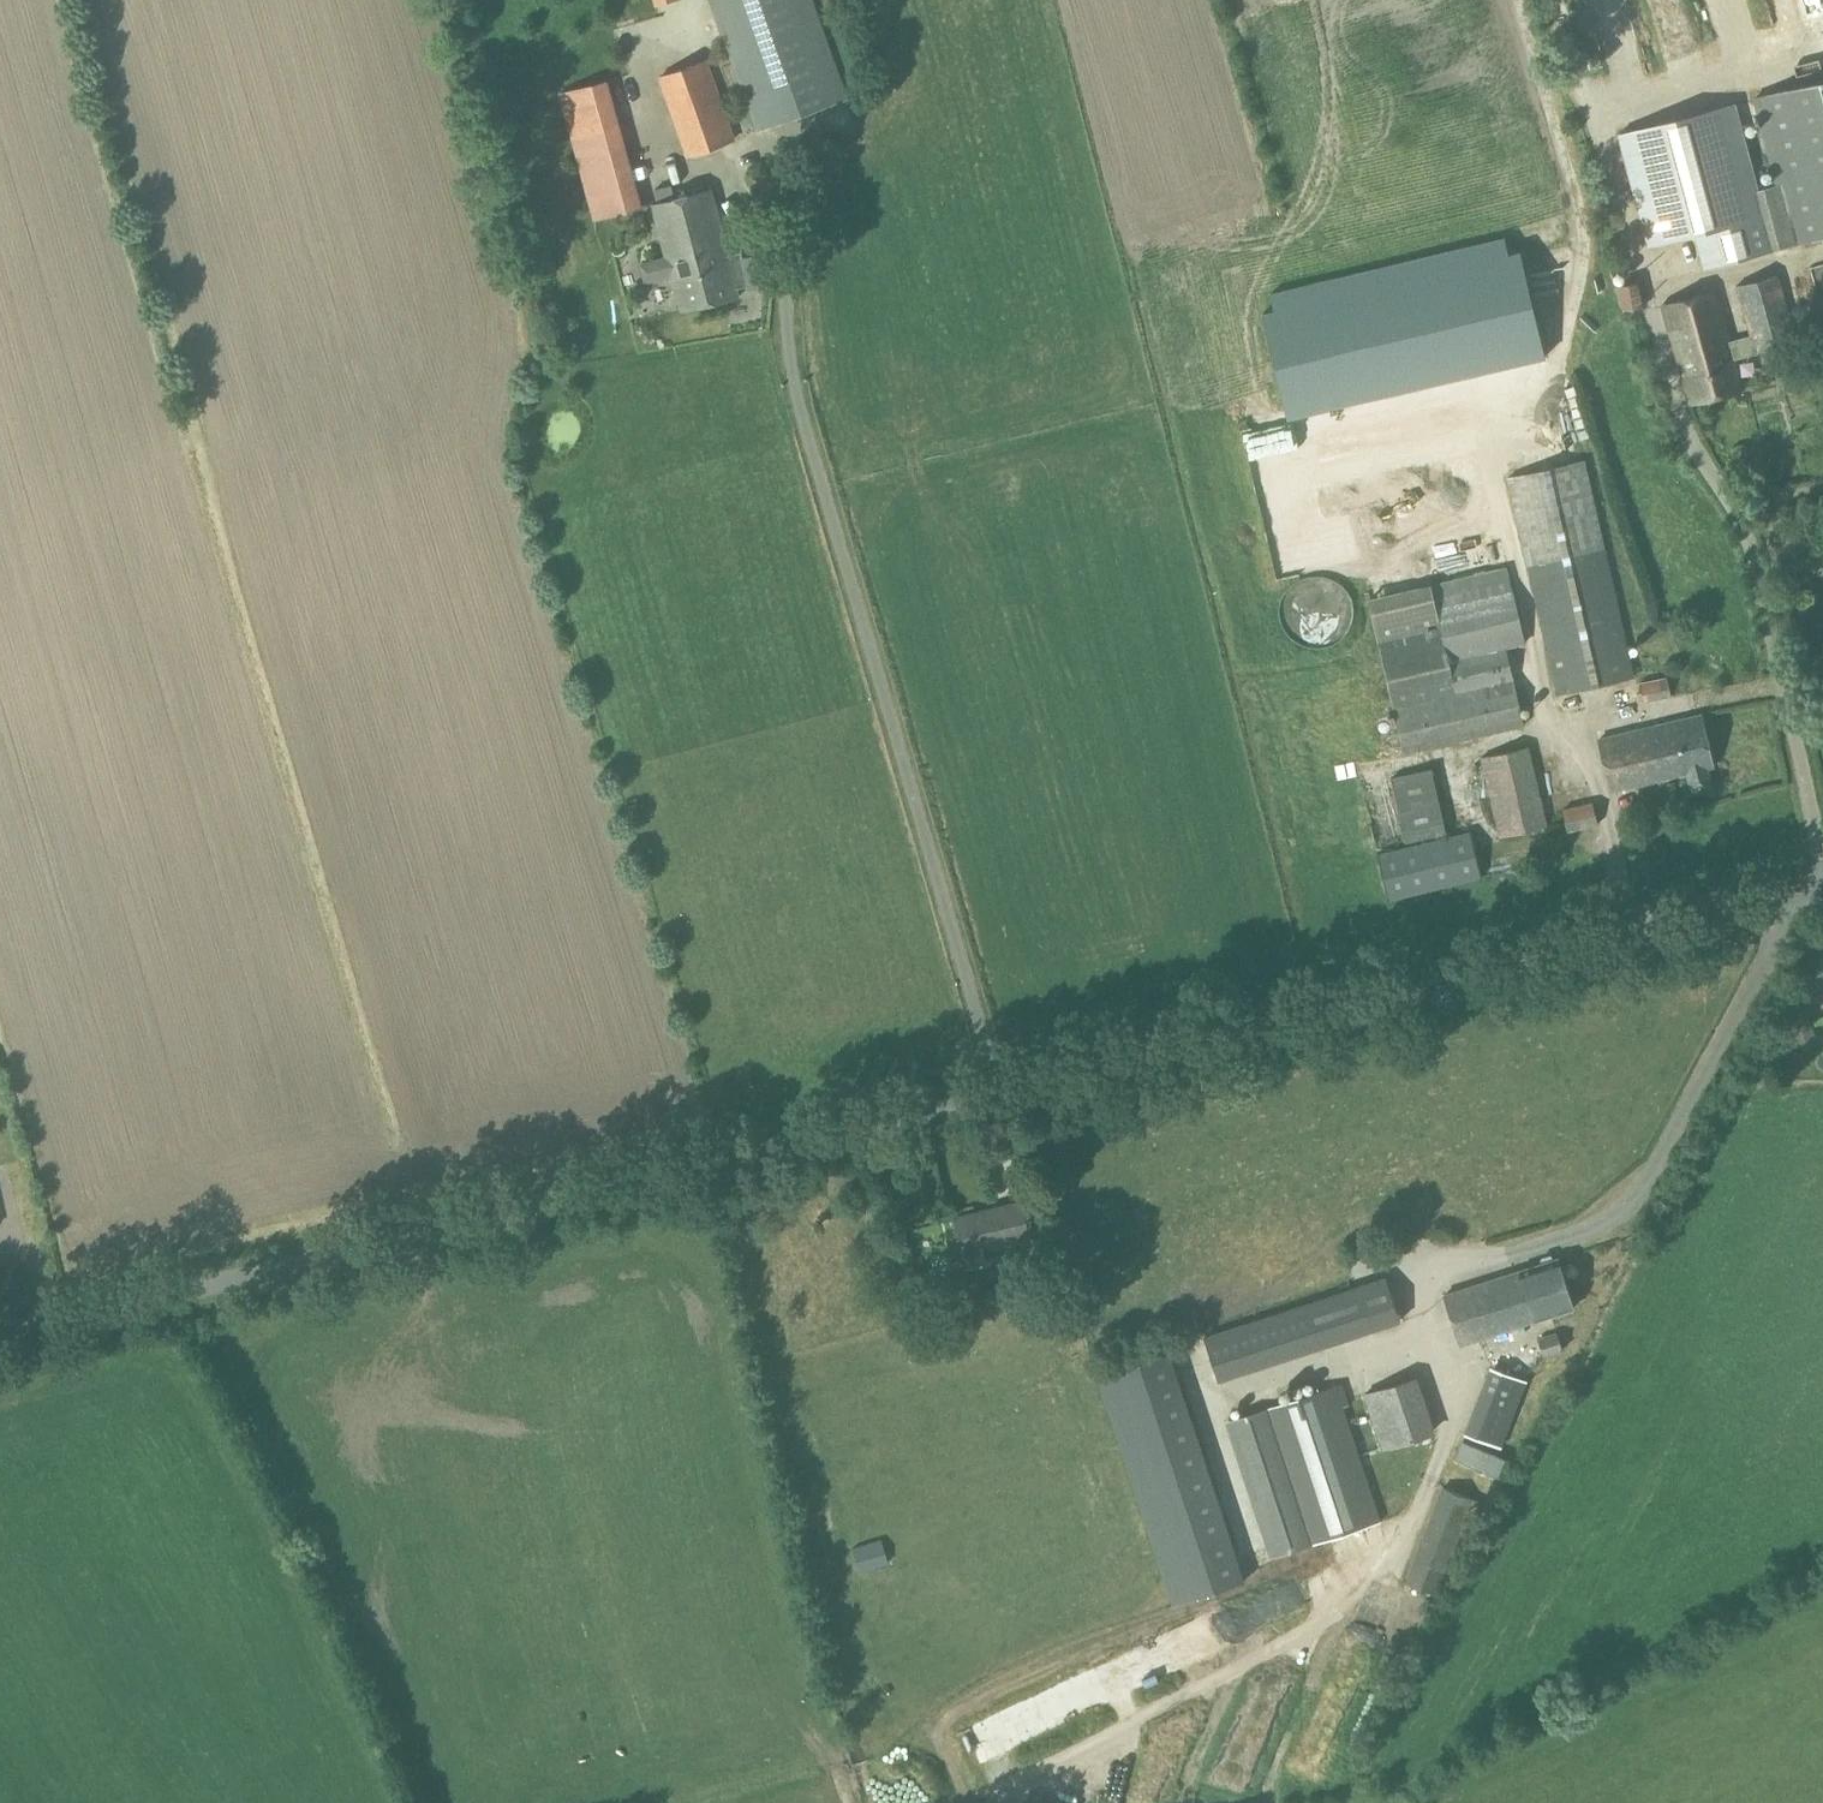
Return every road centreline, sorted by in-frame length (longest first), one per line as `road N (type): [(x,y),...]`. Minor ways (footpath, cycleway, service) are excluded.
road 1 (unclassified): [(0,1332),(1822,889)]
road 2 (track): [(1822,872),(1741,535),(1678,415),(1556,0)]

